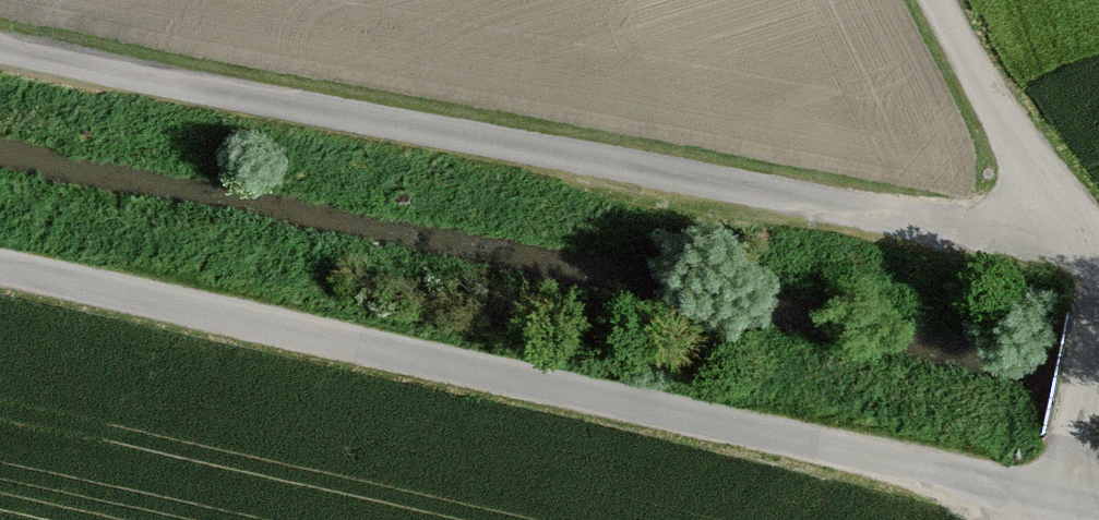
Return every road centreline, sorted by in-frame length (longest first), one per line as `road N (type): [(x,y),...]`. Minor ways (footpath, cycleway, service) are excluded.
road 1 (track): [(1098,512),(0,273)]
road 2 (track): [(0,44),(1098,277)]
road 3 (track): [(965,0),(1098,256)]
road 4 (track): [(1098,314),(1025,519)]

